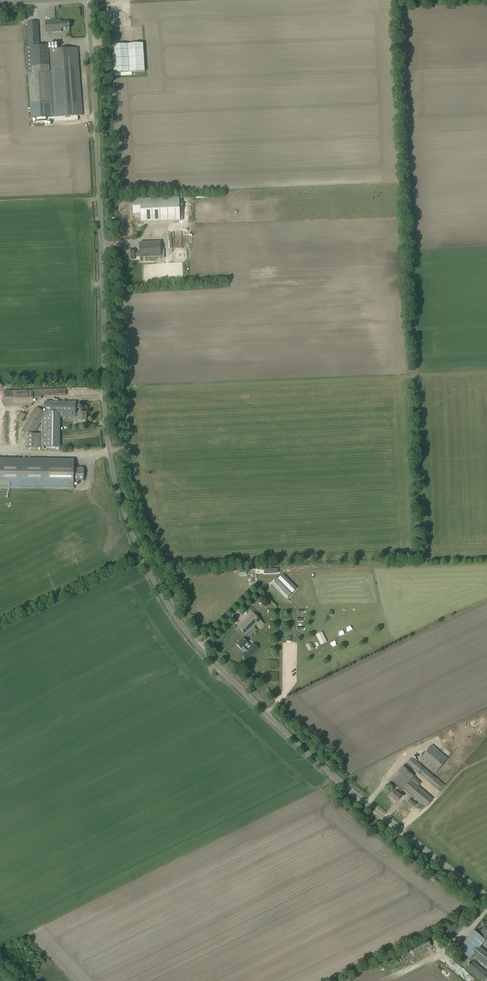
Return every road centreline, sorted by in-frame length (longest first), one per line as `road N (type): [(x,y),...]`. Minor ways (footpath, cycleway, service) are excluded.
road 1 (unclassified): [(486,892),(397,826),(228,674),(187,627),(142,549),(115,465),(107,405),(89,0)]

